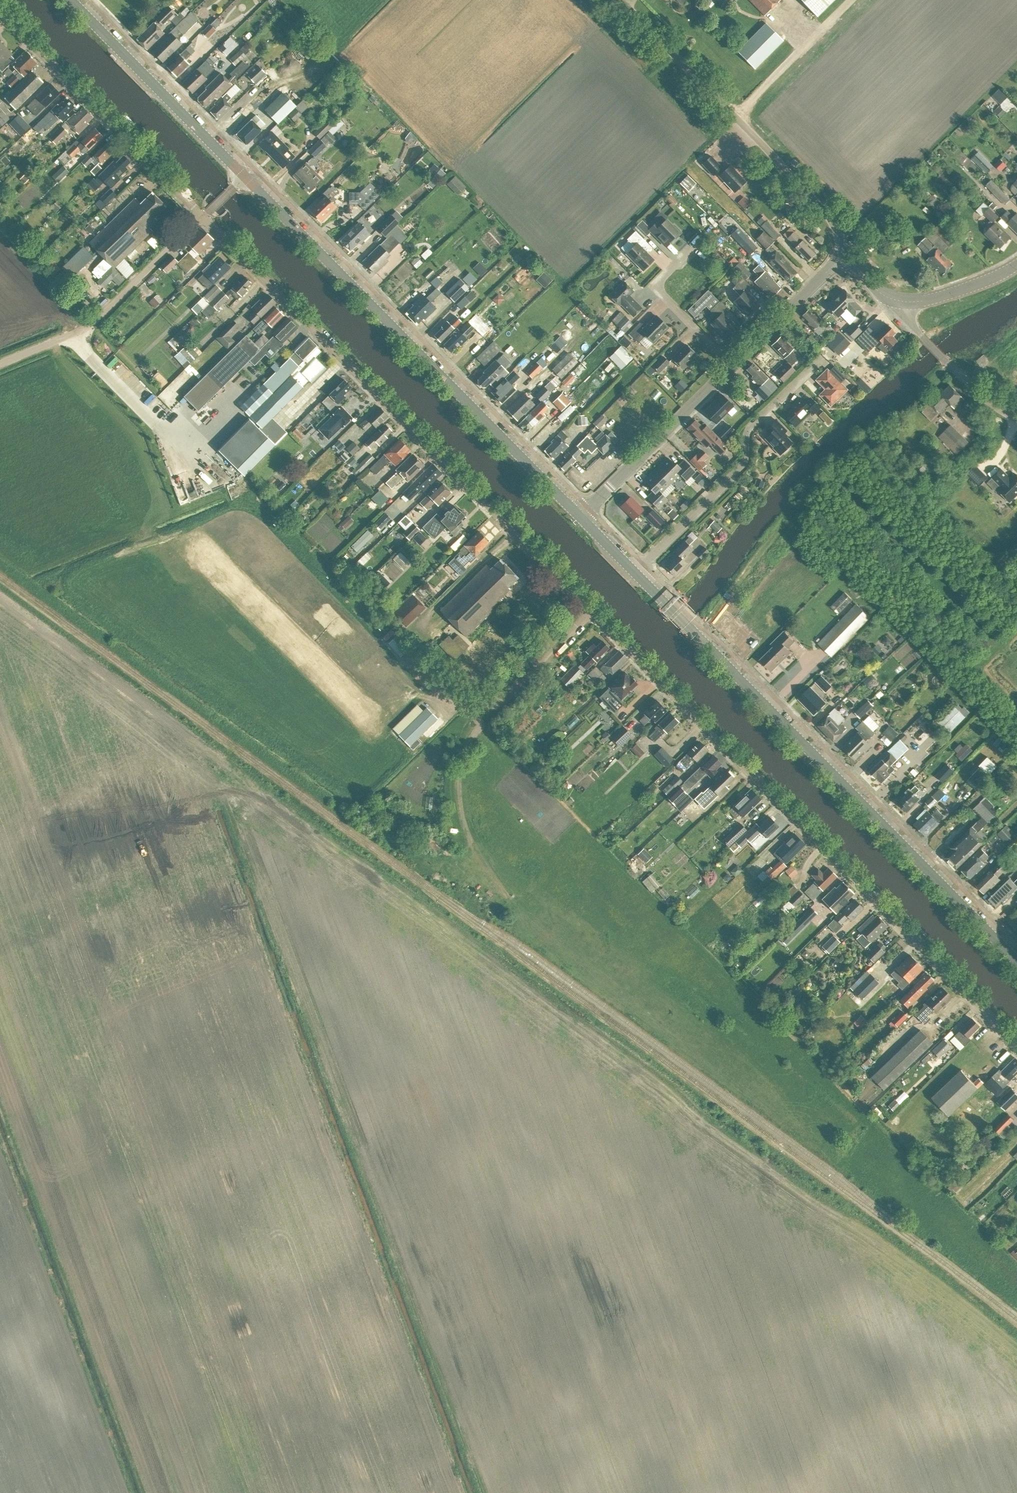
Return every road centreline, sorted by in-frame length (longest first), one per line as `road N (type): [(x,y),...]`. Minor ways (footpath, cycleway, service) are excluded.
road 1 (residential): [(1016,1044),(203,217)]
road 2 (secondary): [(1016,960),(634,573)]
road 3 (secondary): [(579,517),(245,176)]
road 4 (residential): [(839,261),(828,219),(620,0)]
road 5 (residential): [(203,217),(0,11)]
road 6 (residential): [(634,573),(737,470),(762,412),(822,361)]
road 7 (unclassified): [(0,364),(92,322),(203,217)]
road 8 (secondary): [(245,176),(70,0)]
road 9 (tertiary): [(579,517),(732,366)]
road 10 (track): [(707,631),(764,546),(833,474)]
road 11 (track): [(474,707),(479,724),(458,781),(459,804),(499,884)]
road 12 (residential): [(732,366),(654,287),(697,241)]
road 13 (unclassified): [(1016,417),(975,390),(922,337),(905,303)]
road 14 (track): [(833,474),(949,365)]
road 15 (tertiary): [(732,366),(839,261)]

